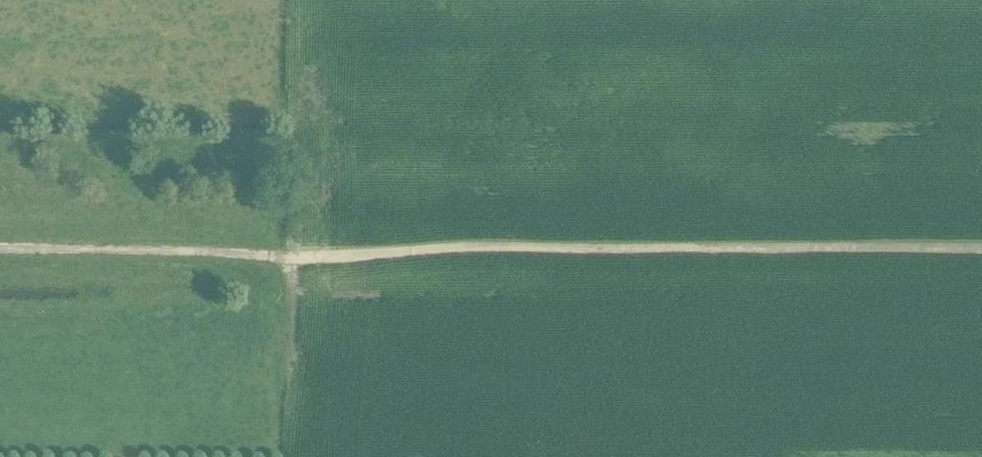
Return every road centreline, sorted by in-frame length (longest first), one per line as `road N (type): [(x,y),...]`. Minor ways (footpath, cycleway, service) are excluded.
road 1 (track): [(0,253),(981,249)]

